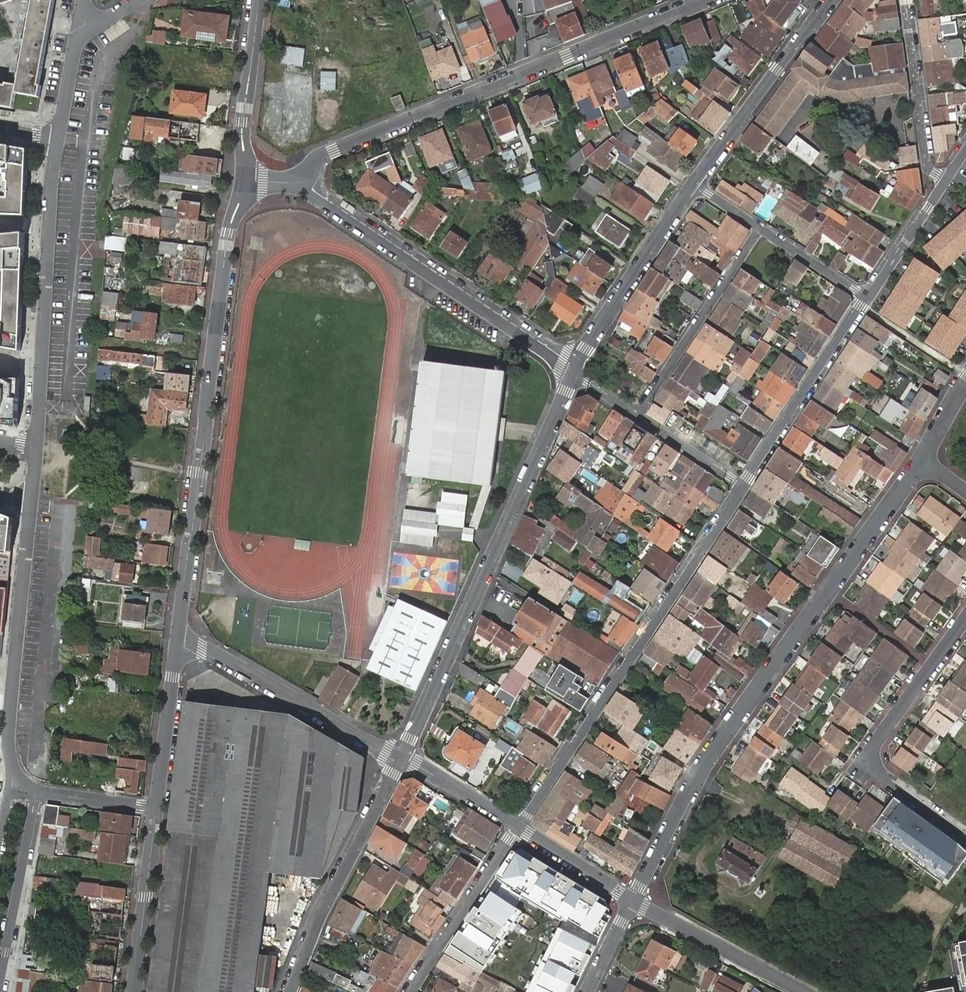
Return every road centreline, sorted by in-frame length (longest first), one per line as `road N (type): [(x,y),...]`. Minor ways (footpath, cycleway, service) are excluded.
road 1 (residential): [(632,901),(702,765),(921,461)]
road 2 (tertiary): [(247,180),(229,232),(178,637)]
road 3 (residential): [(295,183),(326,154),(708,0)]
road 4 (residential): [(573,373),(399,757)]
road 5 (residential): [(518,827),(744,488)]
road 6 (residential): [(295,183),(573,373)]
road 7 (residential): [(58,138),(37,446)]
road 8 (residential): [(965,616),(875,743),(871,760),(876,773),(965,835)]
road 9 (residential): [(31,501),(10,703),(11,789)]
road 10 (residential): [(286,991),(399,757)]
road 11 (residential): [(399,757),(178,637)]
road 12 (residential): [(831,0),(694,185)]
road 13 (residential): [(744,488),(866,297)]
road 14 (residential): [(760,228),(636,416)]
road 15 (residential): [(694,185),(573,373)]
road 16 (residential): [(408,991),(518,827)]
road 17 (residential): [(632,901),(801,991)]
road 18 (residential): [(906,0),(927,165),(945,181)]
road 19 (residential): [(0,977),(36,792)]
road 20 (tertiary): [(156,808),(133,991)]
road 21 (tertiary): [(260,0),(244,121),(247,180)]
road 22 (tertiary): [(178,637),(156,808)]
road 23 (residential): [(866,297),(945,181)]
road 24 (residential): [(399,757),(518,827)]
road 25 (residential): [(518,827),(632,901)]
road 26 (residential): [(636,416),(744,488)]
road 27 (residential): [(866,297),(760,228)]
road 28 (residential): [(36,792),(156,808)]

